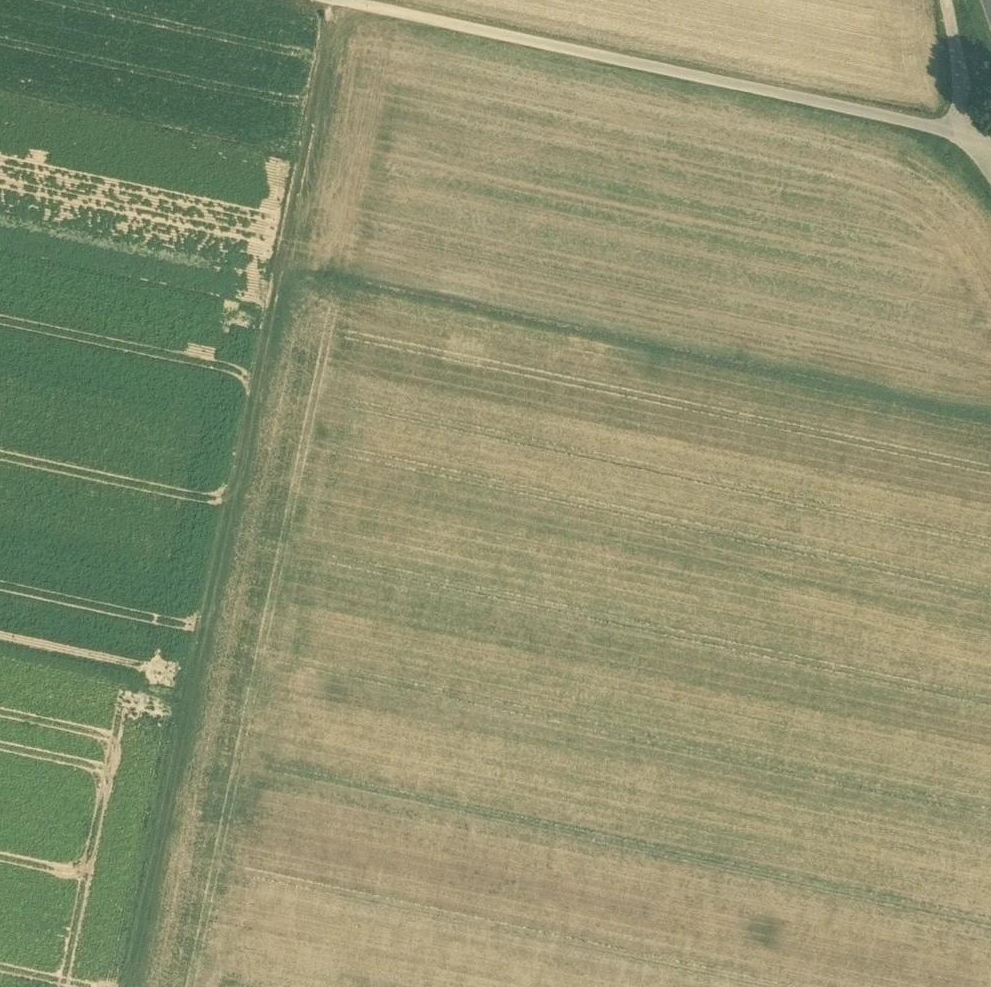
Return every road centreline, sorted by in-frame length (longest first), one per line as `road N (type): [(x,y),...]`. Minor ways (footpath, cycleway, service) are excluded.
road 1 (track): [(339,0),(127,986)]
road 2 (track): [(990,151),(969,133),(336,0)]
road 3 (track): [(945,0),(969,133)]

